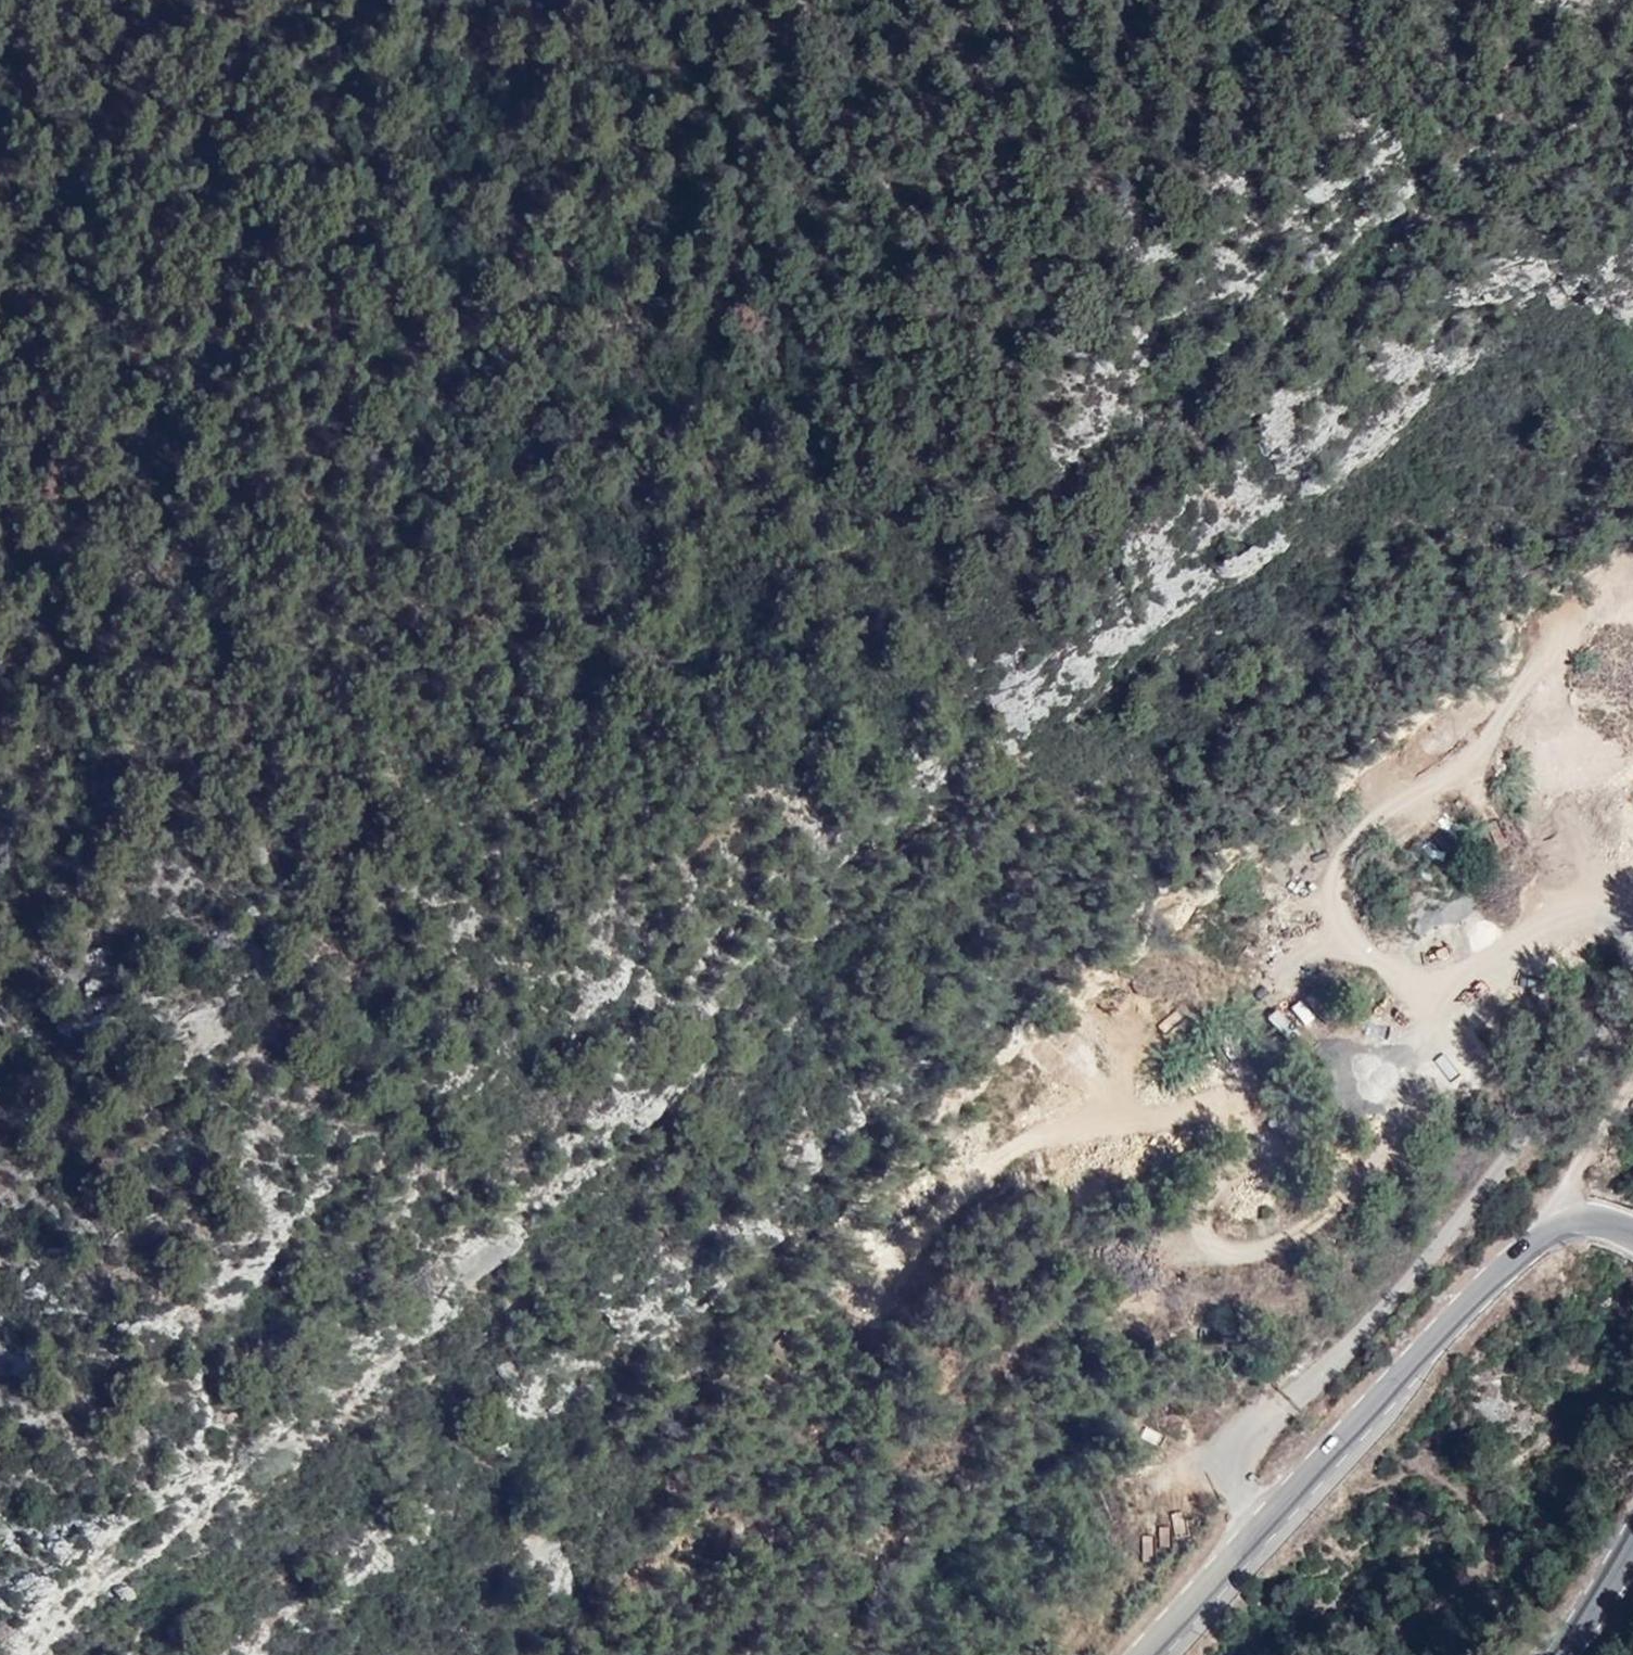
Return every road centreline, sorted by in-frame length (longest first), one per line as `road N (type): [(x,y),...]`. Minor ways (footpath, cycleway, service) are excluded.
road 1 (tertiary): [(1142,1654),(1529,1246),(1561,1225),(1590,1222),(1632,1240)]
road 2 (track): [(1561,1225),(1632,1088)]
road 3 (tertiary): [(1632,1544),(1566,1654)]

